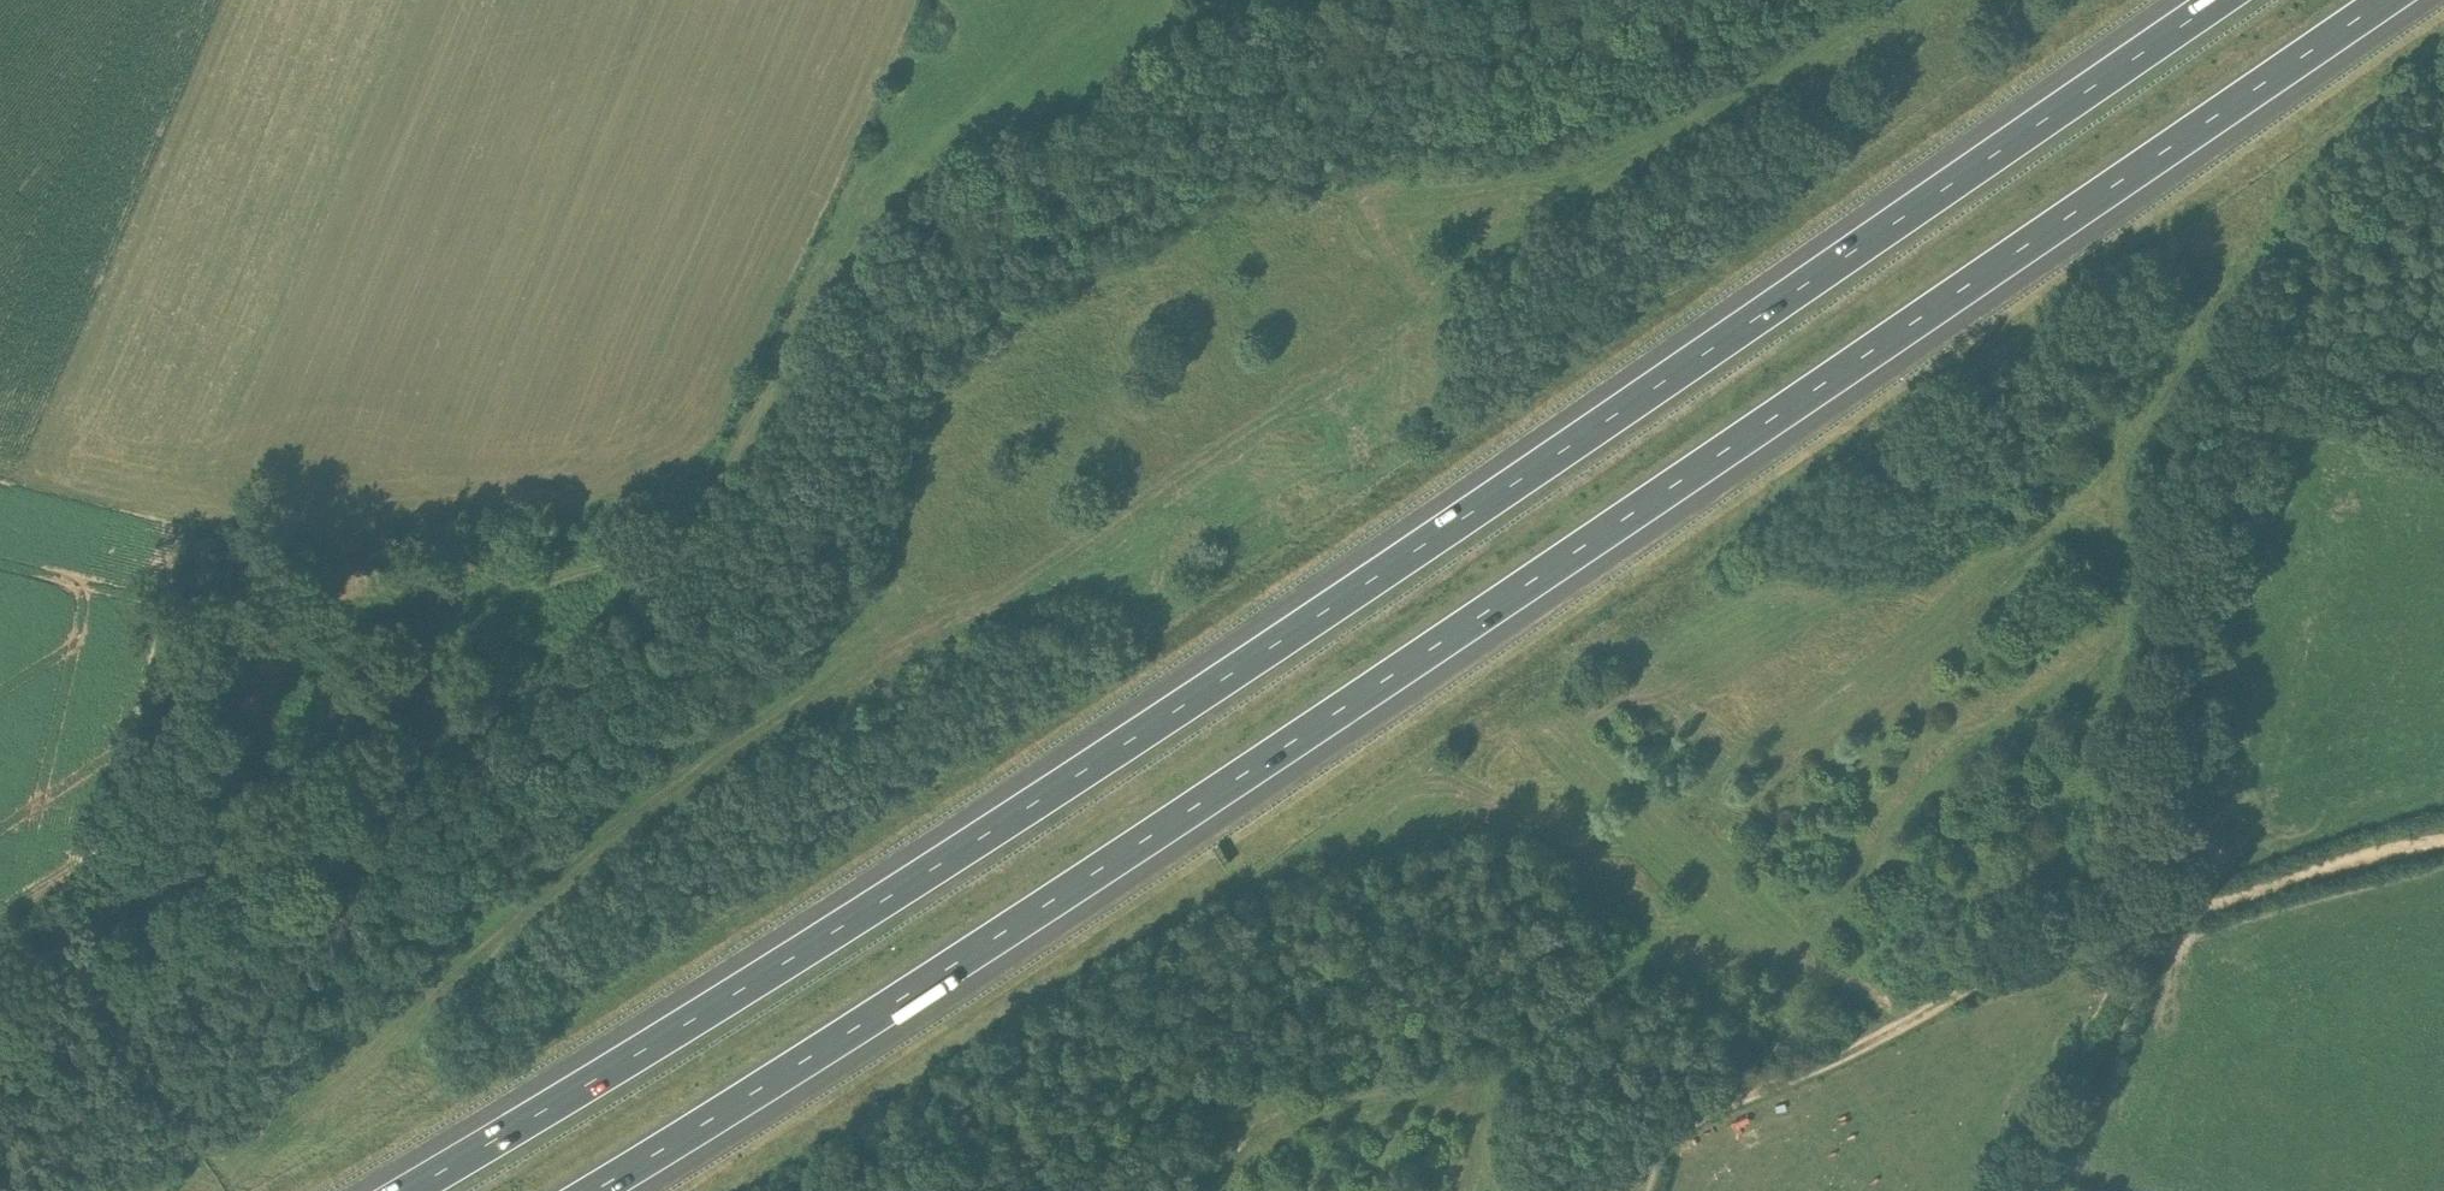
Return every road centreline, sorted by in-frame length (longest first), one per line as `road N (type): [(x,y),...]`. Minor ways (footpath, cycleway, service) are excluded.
road 1 (motorway): [(2200,0),(1261,645),(884,891),(398,1190)]
road 2 (motorway): [(600,1190),(1024,932),(2402,0)]
road 3 (track): [(1683,1132),(2005,979),(2206,907),(2443,843)]

